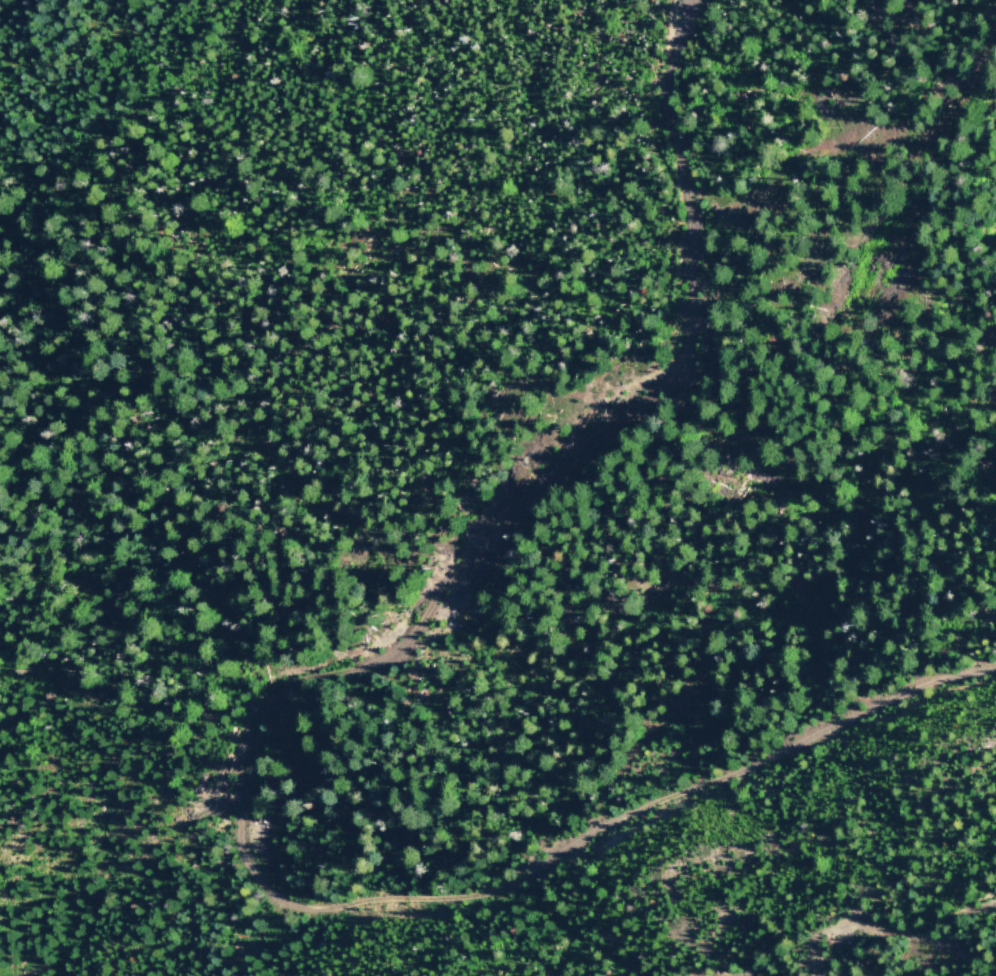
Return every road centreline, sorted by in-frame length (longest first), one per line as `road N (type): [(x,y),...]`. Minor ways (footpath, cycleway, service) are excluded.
road 1 (track): [(680,0),(655,81),(673,241),(667,370),(596,413),(482,524),(389,660),(284,686),(240,847),(281,898),(329,918),(496,902),(556,849),(758,766),(901,695),(995,685)]

